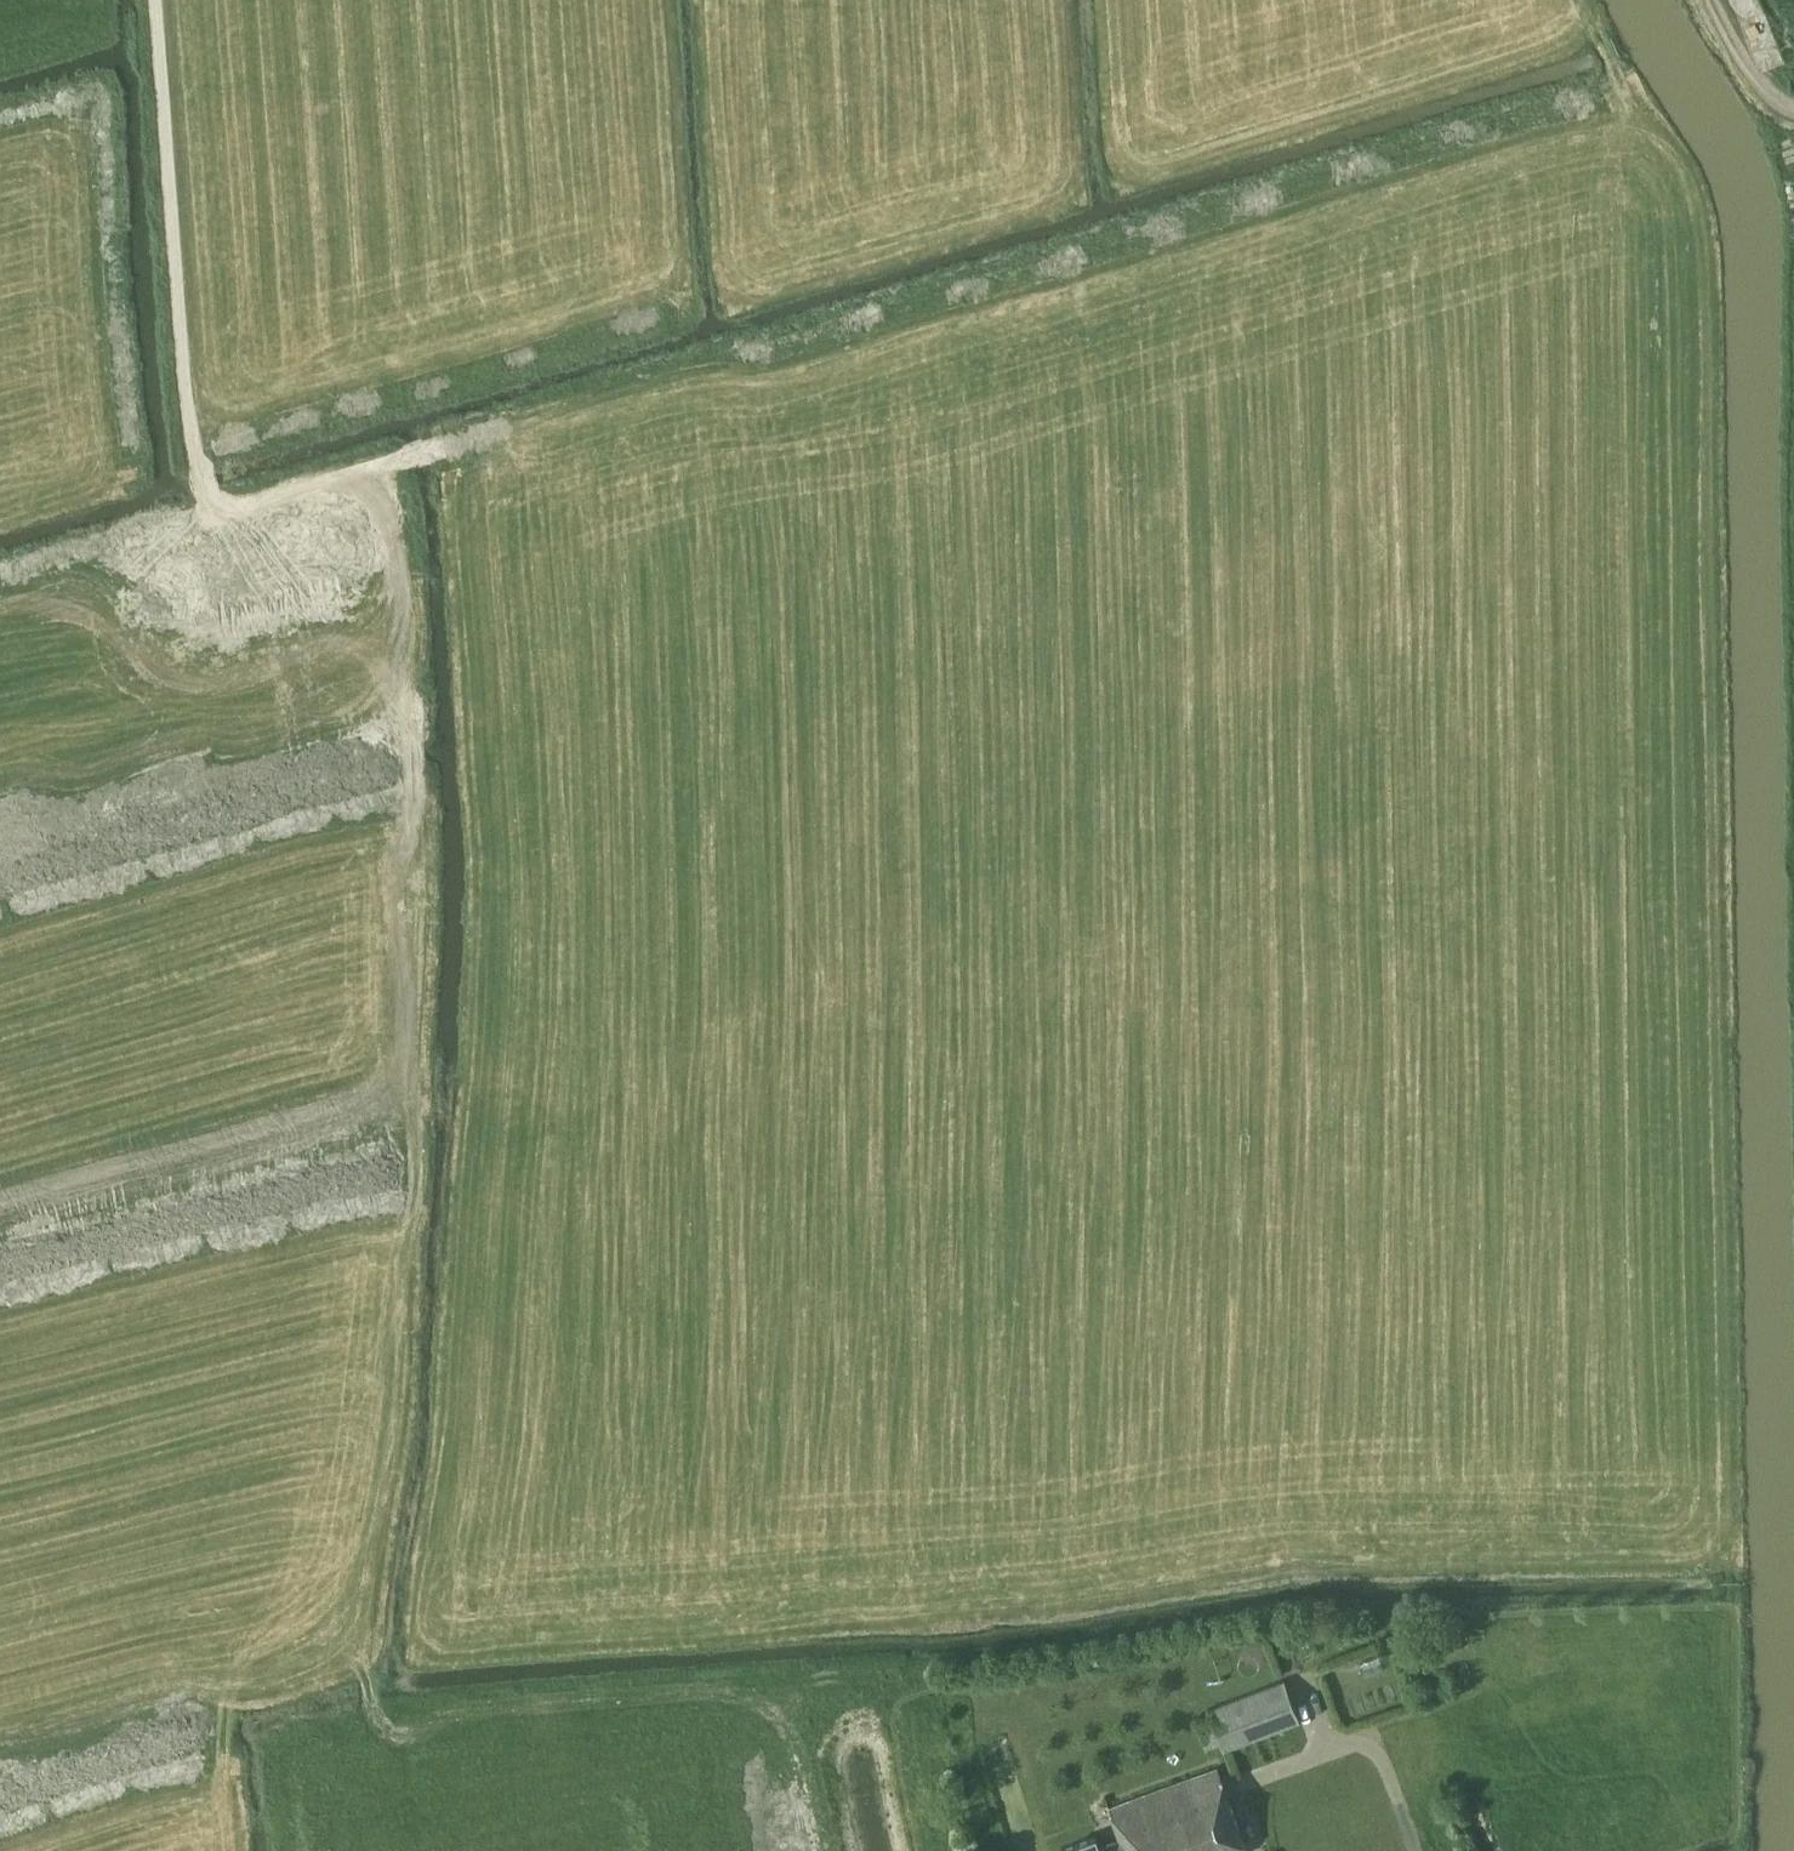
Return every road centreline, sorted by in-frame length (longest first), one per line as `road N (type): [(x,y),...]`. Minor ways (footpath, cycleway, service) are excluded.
road 1 (unclassified): [(1793,115),(1765,90),(1711,0)]

